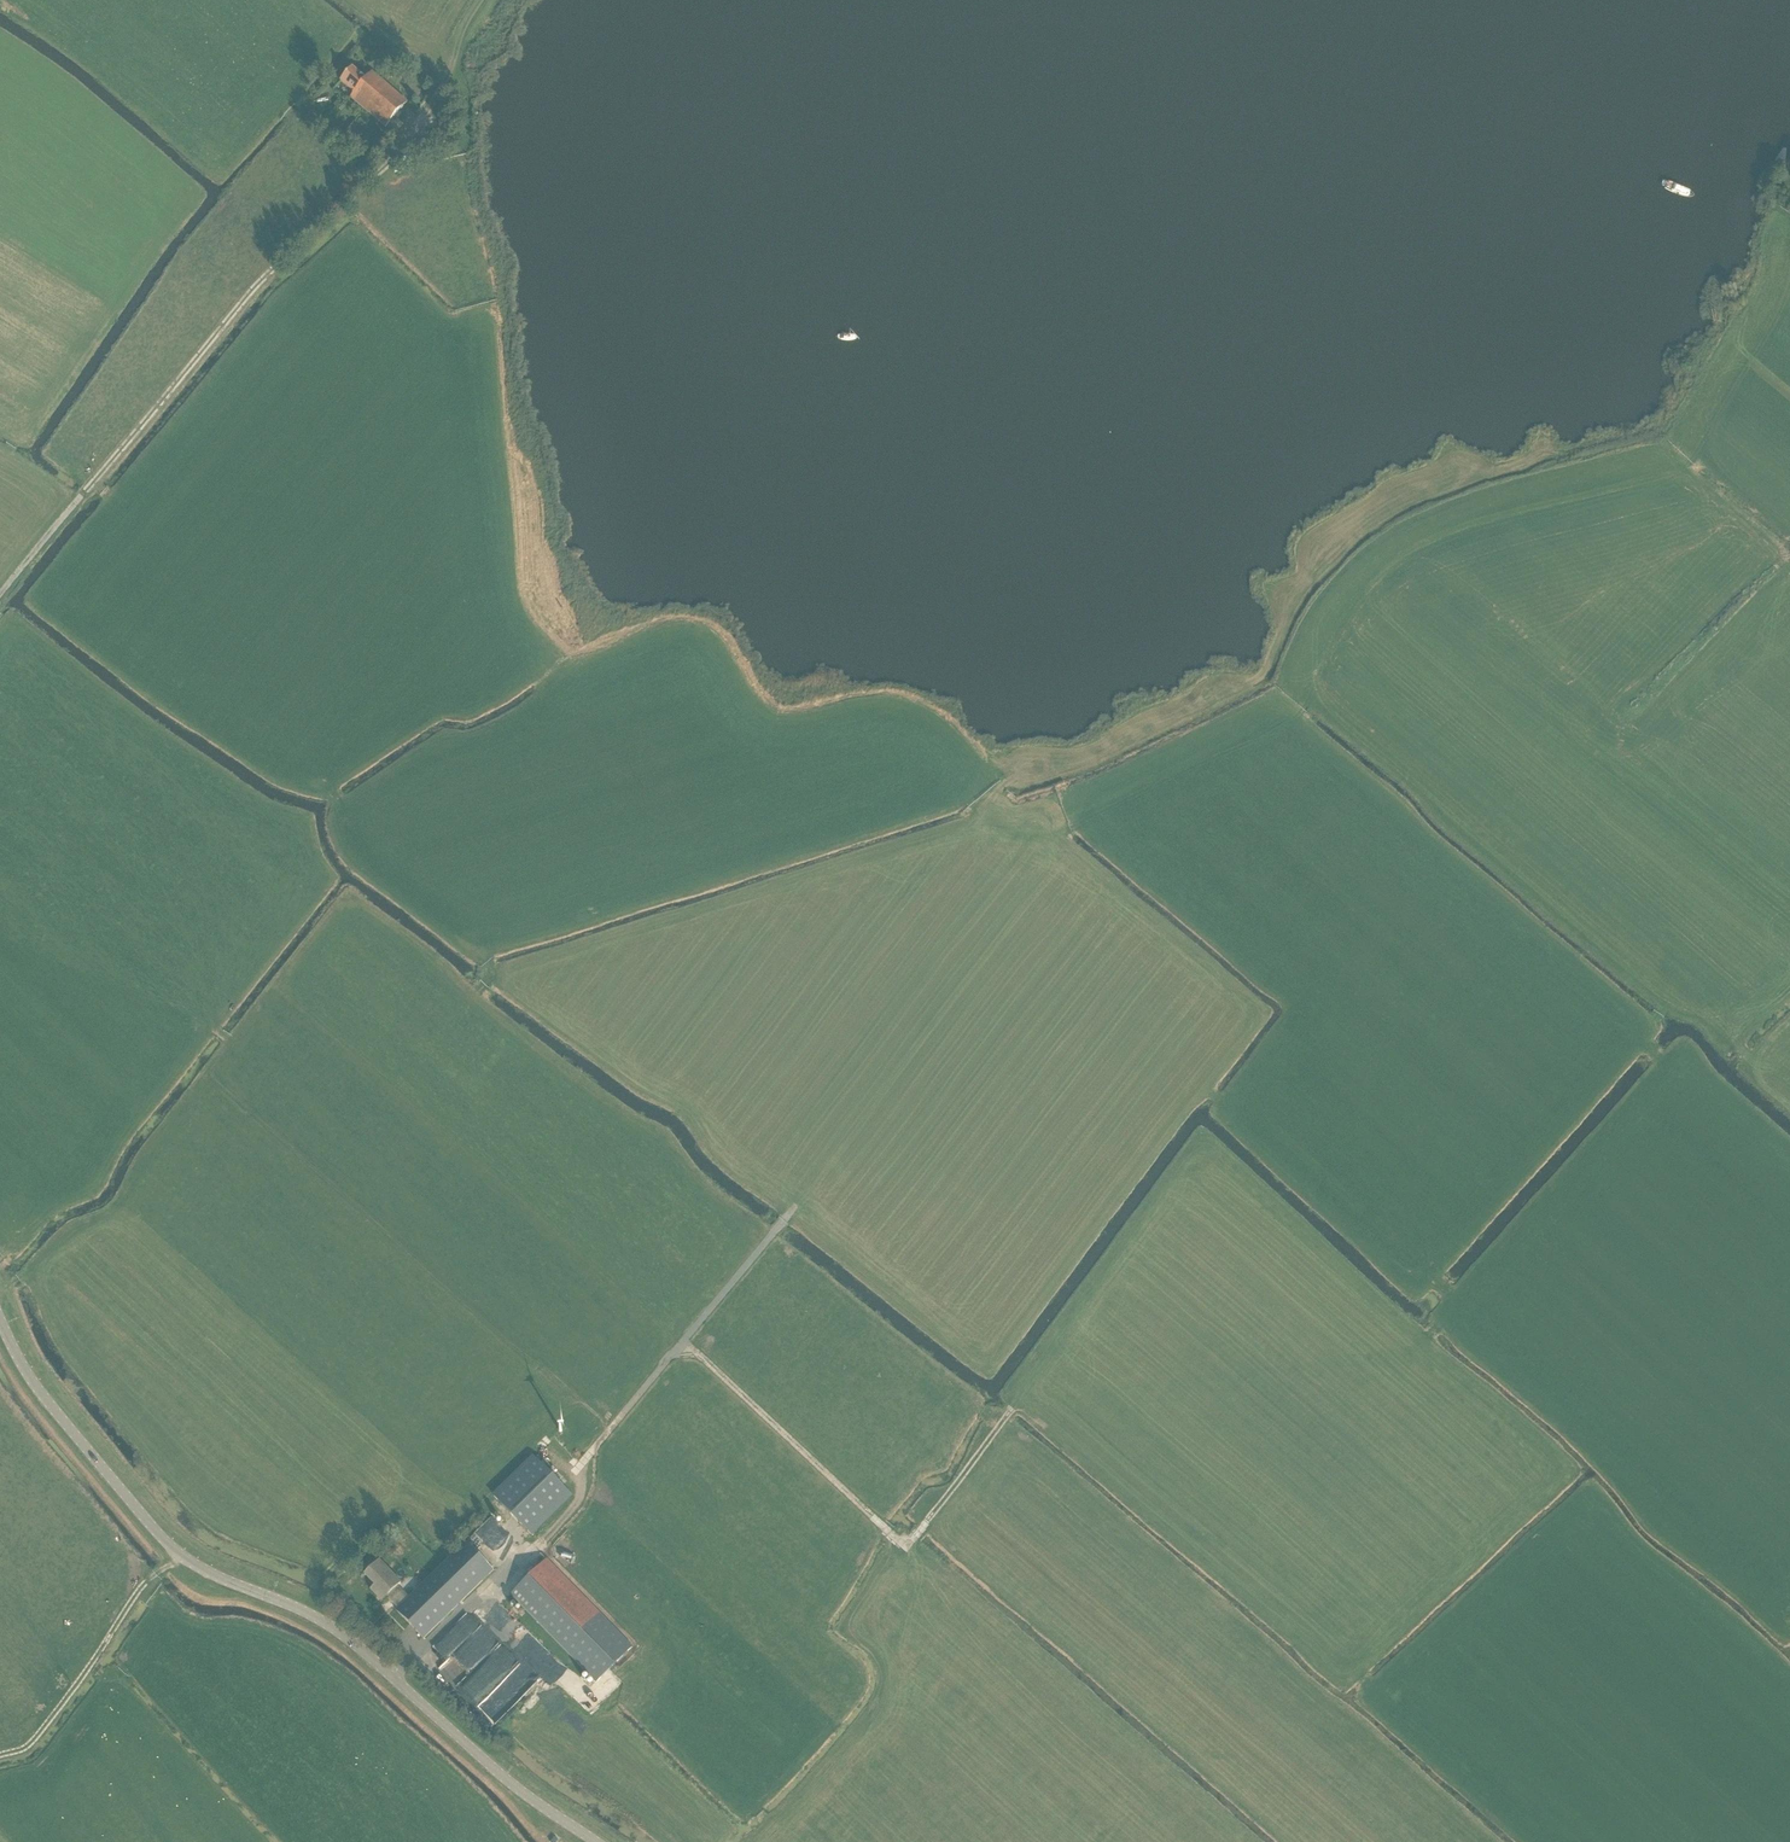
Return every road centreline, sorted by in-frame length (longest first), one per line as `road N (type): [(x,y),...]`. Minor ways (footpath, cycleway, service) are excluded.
road 1 (tertiary): [(594,1841),(512,1785),(318,1620),(180,1558),(70,1433),(0,1323)]
road 2 (track): [(1789,263),(1773,322),(1715,429),(1725,465),(1789,521)]
road 3 (track): [(0,1767),(25,1749),(148,1587),(180,1558)]

